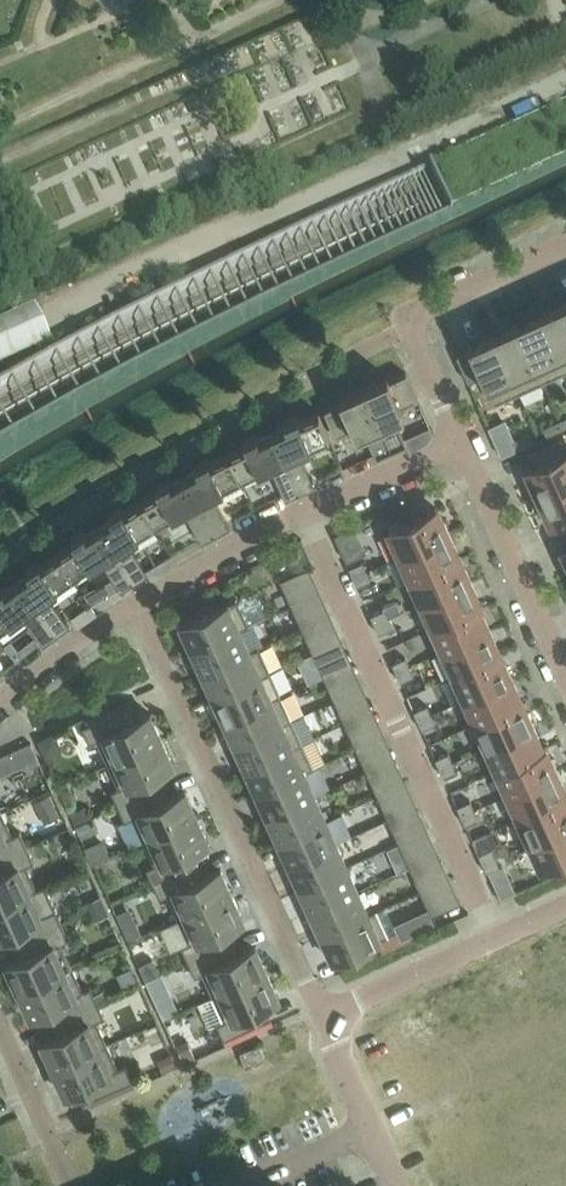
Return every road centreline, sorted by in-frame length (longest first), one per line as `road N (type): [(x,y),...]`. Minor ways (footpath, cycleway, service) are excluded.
road 1 (unclassified): [(494,940),(301,514)]
road 2 (residential): [(328,1014),(133,603)]
road 3 (residential): [(459,443),(565,679)]
road 4 (unclassified): [(133,603),(301,514)]
road 5 (residential): [(328,1014),(494,940)]
road 6 (residential): [(0,1023),(74,1185)]
road 7 (residential): [(409,325),(418,312),(565,246)]
road 8 (unclassified): [(301,514),(459,443)]
road 9 (residential): [(133,603),(0,703)]
road 10 (residential): [(247,1185),(368,1131)]
road 11 (residential): [(409,325),(459,443)]
road 12 (unclassified): [(368,1131),(328,1014)]

